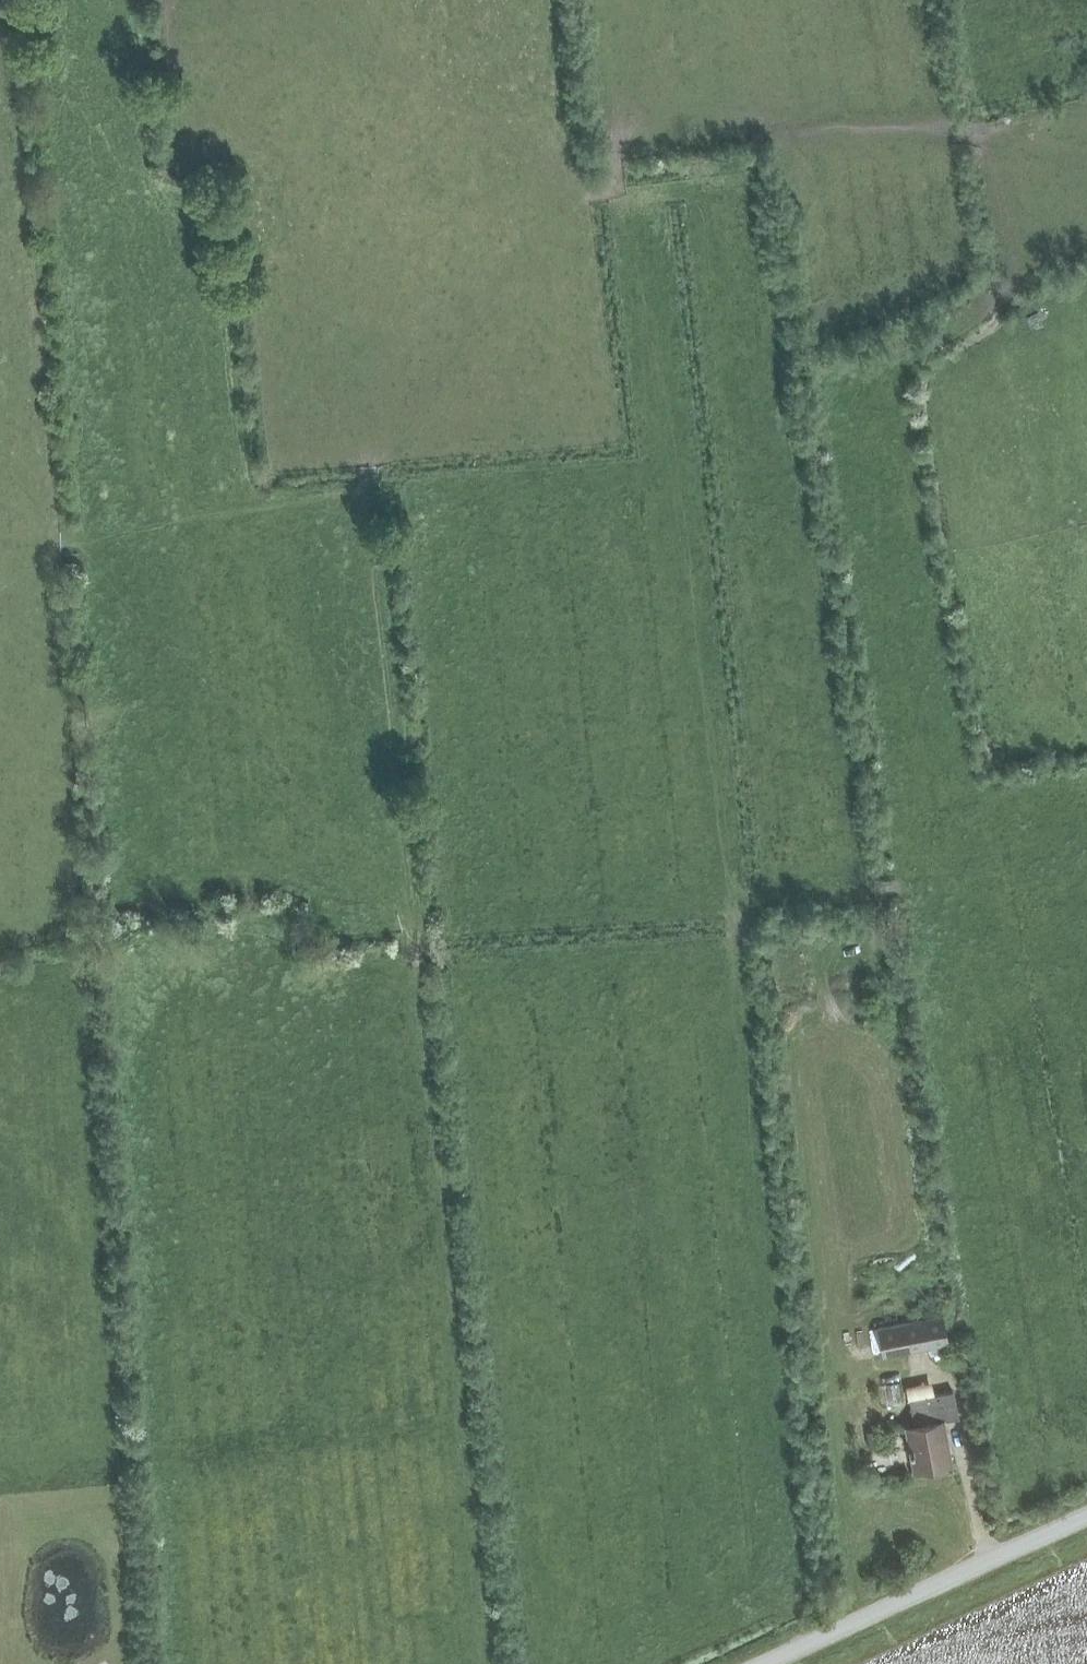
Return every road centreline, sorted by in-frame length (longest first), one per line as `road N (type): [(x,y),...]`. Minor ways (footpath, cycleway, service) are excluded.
road 1 (unclassified): [(781,1663),(1086,1522)]

